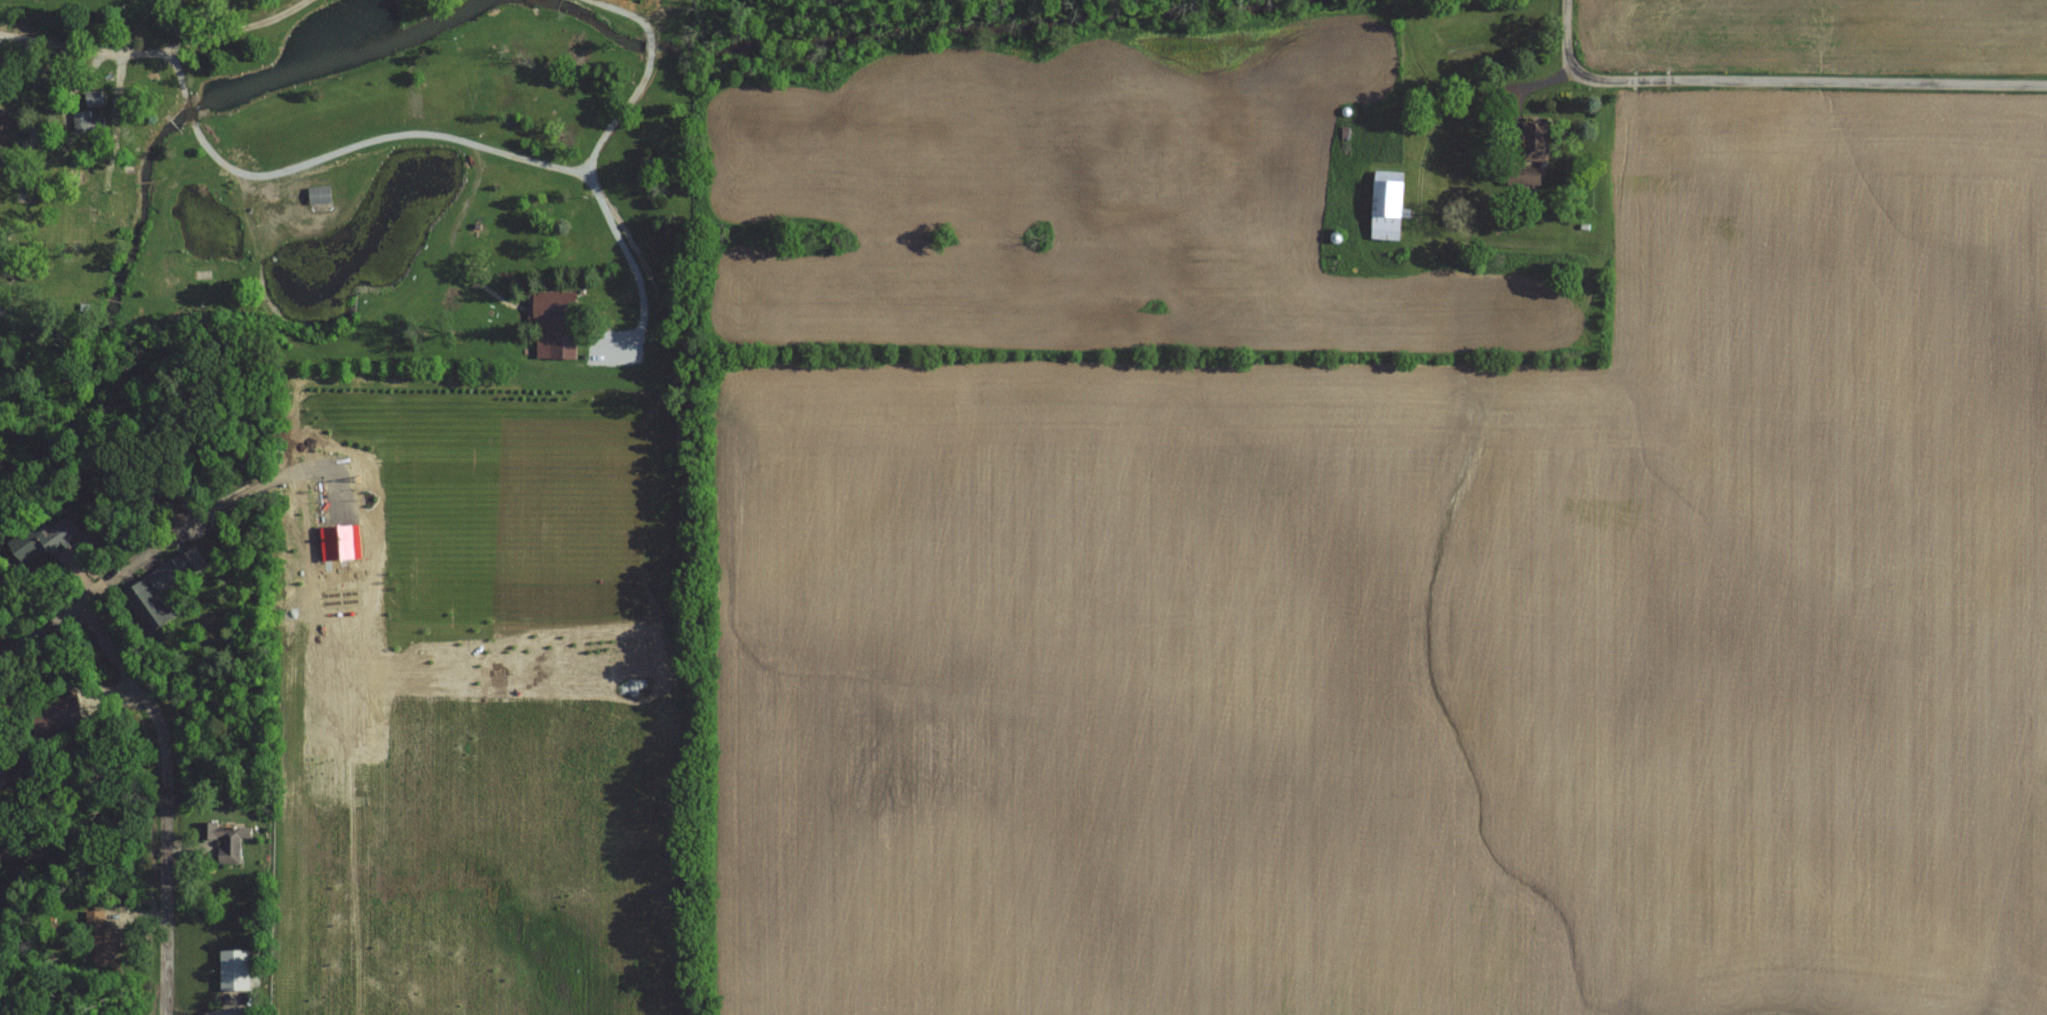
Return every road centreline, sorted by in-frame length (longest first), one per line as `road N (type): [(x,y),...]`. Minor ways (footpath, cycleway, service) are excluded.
road 1 (residential): [(1575,70),(1600,81),(2046,85)]
road 2 (residential): [(81,605),(163,735),(166,1014)]
road 3 (residential): [(60,277),(65,111),(84,76),(105,52),(117,54),(129,42),(154,0)]
road 4 (residential): [(0,661),(190,524)]

